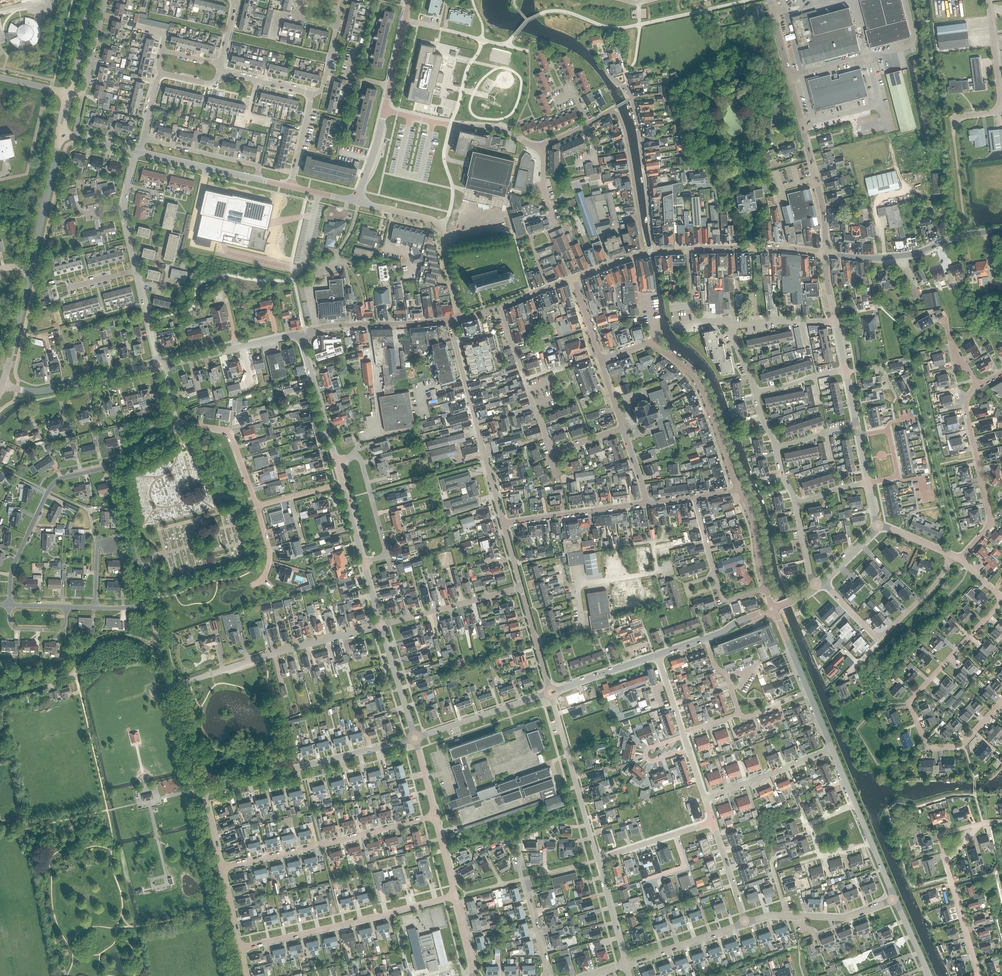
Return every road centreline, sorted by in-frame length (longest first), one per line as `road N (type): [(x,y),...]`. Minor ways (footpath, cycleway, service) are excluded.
road 1 (residential): [(221,868),(209,789),(415,738)]
road 2 (tertiary): [(2,384),(60,133)]
road 3 (residential): [(168,685),(380,625)]
road 4 (residential): [(239,948),(450,897)]
road 5 (residential): [(221,868),(430,817)]
road 6 (residential): [(10,605),(13,566),(51,487),(117,465)]
road 7 (residential): [(537,644),(581,628),(582,585),(655,572),(652,542)]
road 8 (residential): [(960,560),(990,520),(966,409),(978,387)]
road 9 (residential): [(951,555),(935,584),(881,636),(823,582)]
road 10 (residential): [(503,523),(455,343)]
road 11 (residential): [(625,74),(654,250)]
road 12 (residential): [(645,252),(620,118),(612,111),(588,124)]
road 13 (residential): [(597,860),(550,693)]
road 14 (residential): [(739,489),(701,387),(654,345)]
road 15 (tertiary): [(2,384),(42,391),(161,365)]
road 16 (residential): [(540,145),(495,128),(384,111)]
road 17 (residential): [(895,899),(845,918),(770,915),(745,923)]
road 18 (residential): [(380,625),(521,588)]
road 19 (residential): [(503,523),(646,502)]
road 20 (residential): [(363,562),(386,549),(361,461),(336,463)]
road 21 (residential): [(149,604),(117,465)]
road 22 (tertiary): [(415,738),(550,693)]
road 23 (tertiary): [(161,365),(300,335)]
road 24 (residential): [(1001,701),(956,747),(927,746),(910,703)]
road 25 (residential): [(804,135),(770,0)]
road 26 (residential): [(687,249),(825,253)]
road 27 (unclassified): [(1001,230),(866,258)]
road 28 (residential): [(300,335),(437,321)]
road 29 (residential): [(705,800),(832,749)]
road 30 (residential): [(910,703),(1001,601)]
road 31 (tertiary): [(336,463),(300,335)]
road 32 (residential): [(258,504),(229,432),(176,422)]
road 33 (residential): [(257,179),(255,165),(143,139)]
road 34 (residential): [(745,923),(626,964)]
road 35 (residential): [(257,179),(140,152)]
road 36 (residential): [(825,253),(804,135)]

